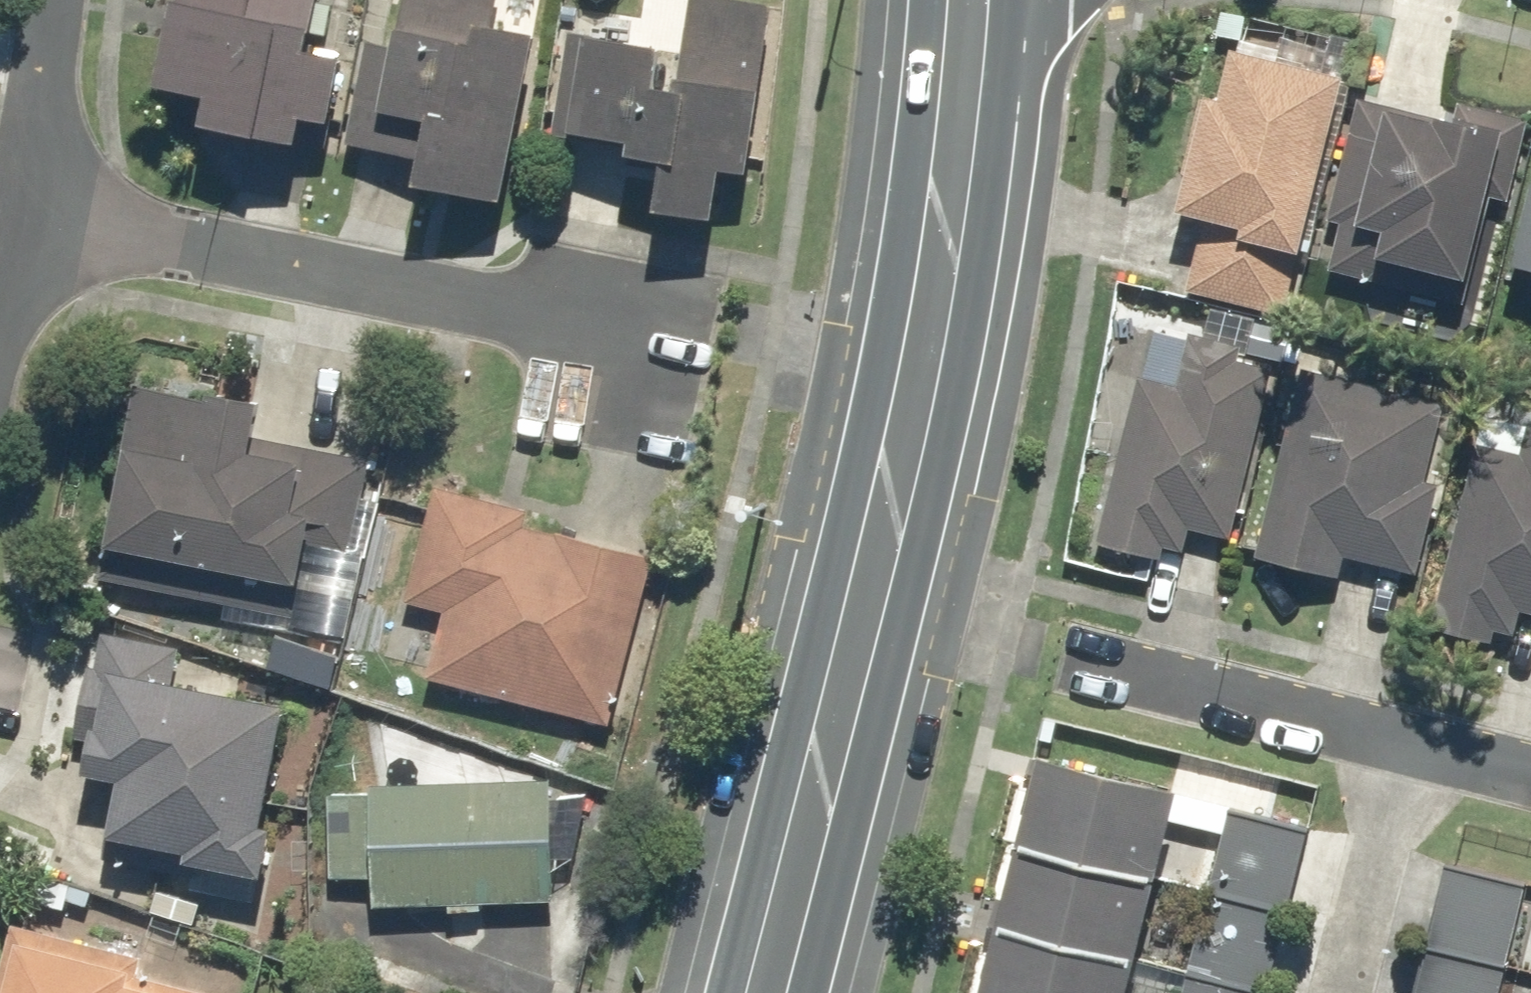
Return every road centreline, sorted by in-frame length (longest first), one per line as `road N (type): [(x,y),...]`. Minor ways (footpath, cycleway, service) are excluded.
road 1 (secondary): [(967,0),(939,258),(757,992)]
road 2 (residential): [(645,438),(665,337),(656,330),(22,208)]
road 3 (residential): [(1072,660),(1530,774)]
road 4 (residential): [(51,0),(22,208)]

